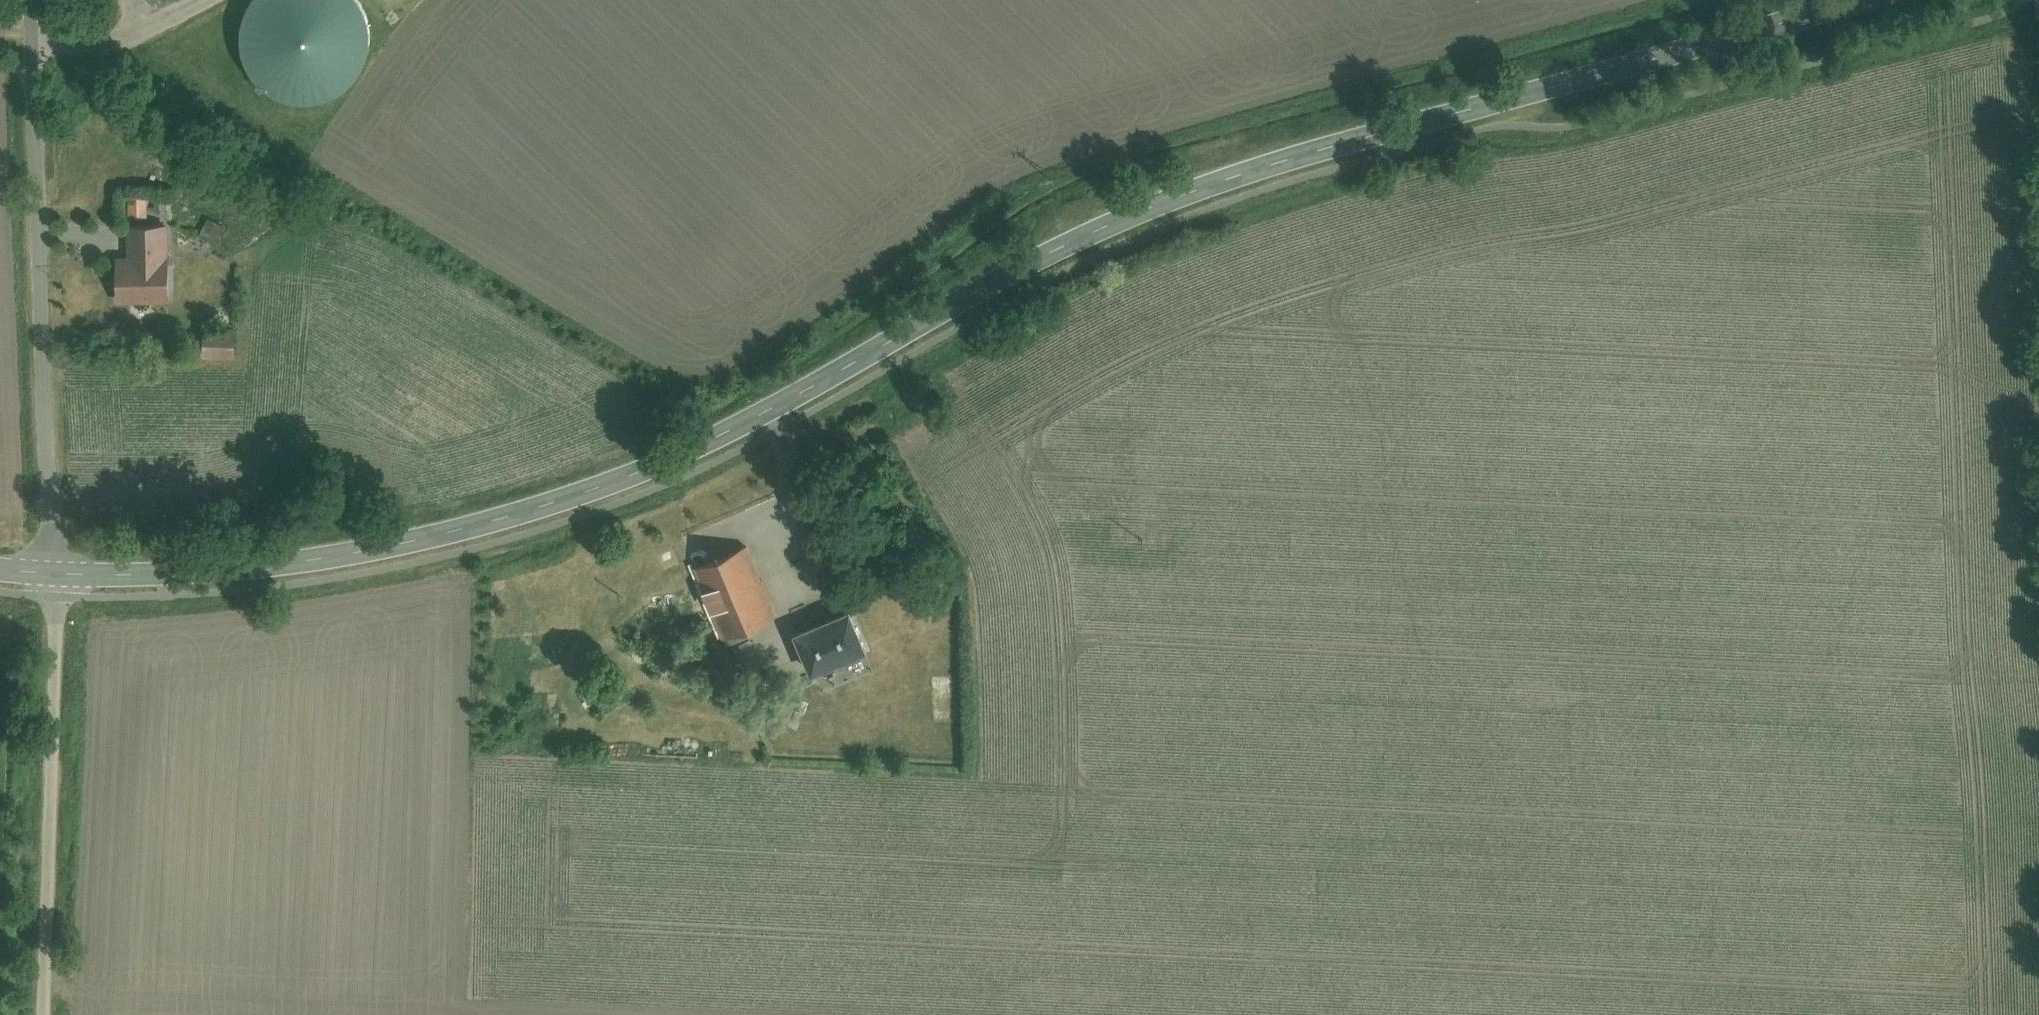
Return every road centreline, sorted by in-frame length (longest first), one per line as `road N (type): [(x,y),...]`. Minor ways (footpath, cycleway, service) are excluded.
road 1 (tertiary): [(55,575),(316,561),(605,486),(815,390),(1046,253),(1240,175),(1835,0)]
road 2 (unclassified): [(55,575),(36,0)]
road 3 (track): [(57,596),(43,1014)]

